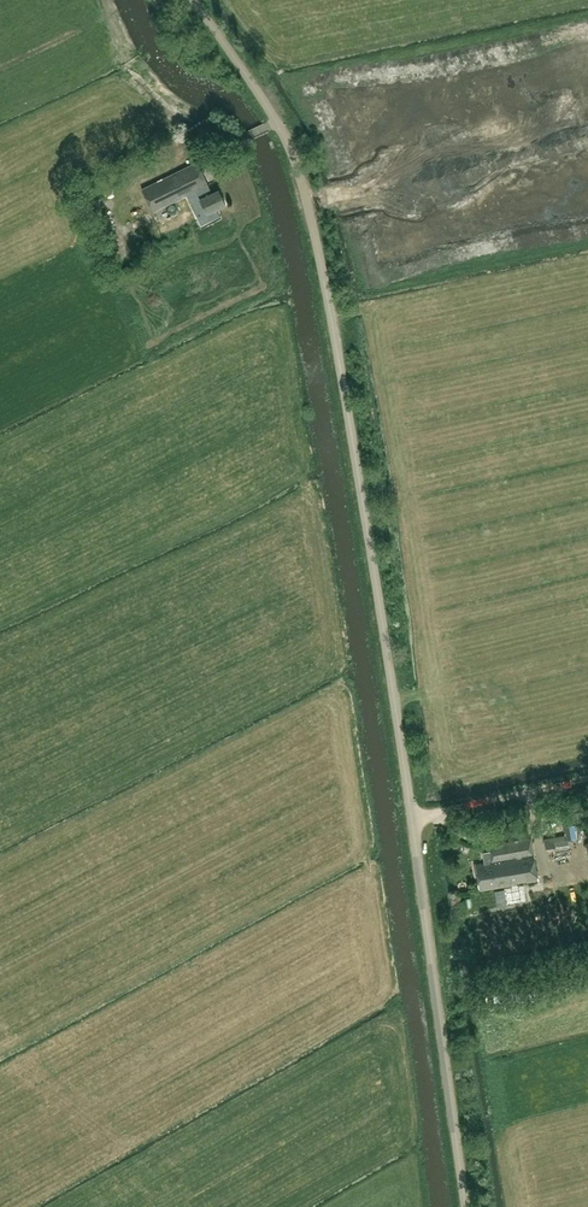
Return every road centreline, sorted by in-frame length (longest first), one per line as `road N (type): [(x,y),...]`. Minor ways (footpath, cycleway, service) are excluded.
road 1 (unclassified): [(468,1206),(314,225),(285,129),(200,0)]
road 2 (track): [(587,773),(411,814)]

